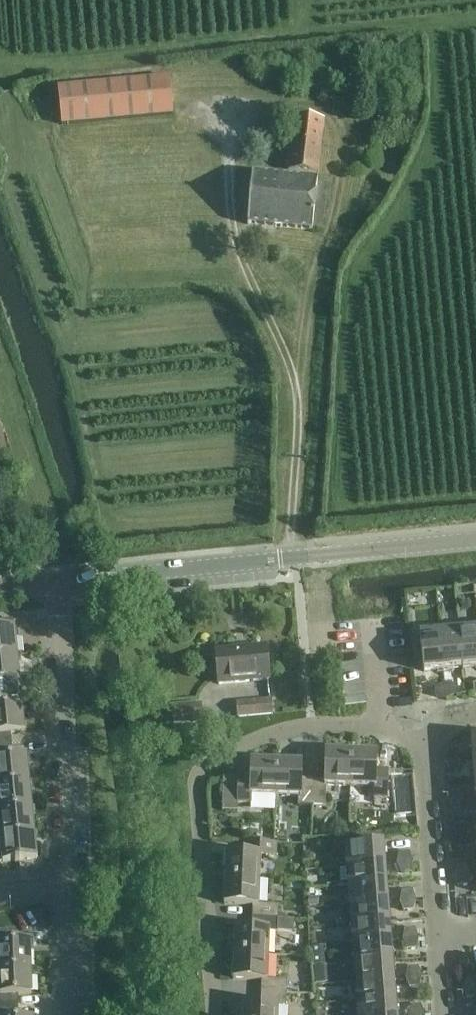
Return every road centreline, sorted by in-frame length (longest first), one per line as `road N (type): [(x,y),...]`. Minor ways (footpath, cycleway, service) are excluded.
road 1 (residential): [(214,1014),(196,785),(204,766),(245,742),(310,725),(381,729),(425,745)]
road 2 (tertiary): [(59,581),(475,539)]
road 3 (unclassified): [(69,885),(59,581)]
road 4 (residential): [(425,745),(436,934)]
road 5 (unclassified): [(72,1014),(69,885)]

